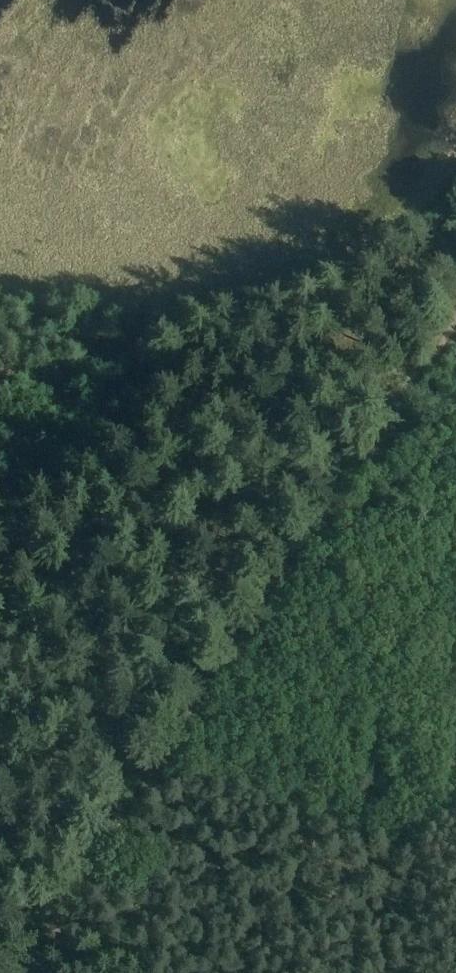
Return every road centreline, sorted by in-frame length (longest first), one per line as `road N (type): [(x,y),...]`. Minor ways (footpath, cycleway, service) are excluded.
road 1 (track): [(455,315),(14,972)]

